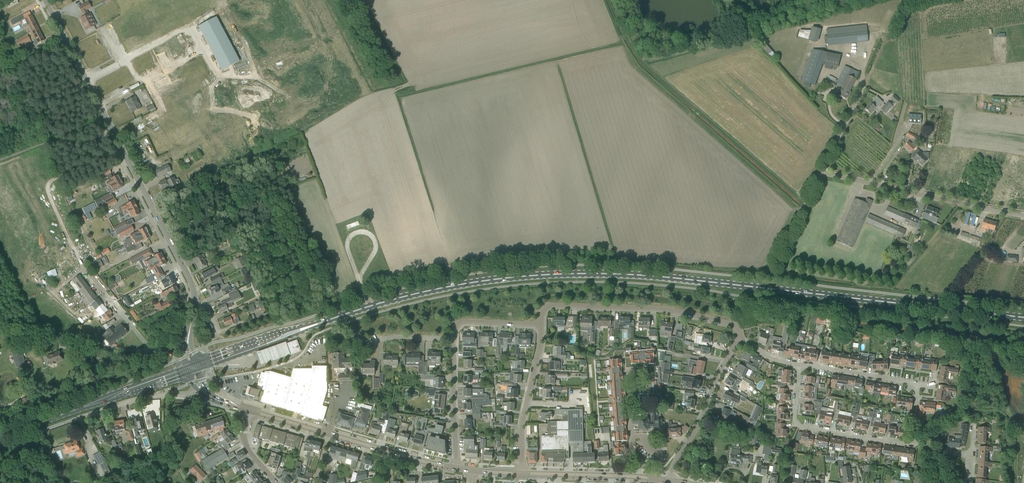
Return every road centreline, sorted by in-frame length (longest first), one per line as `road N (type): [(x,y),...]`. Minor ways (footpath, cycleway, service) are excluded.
road 1 (primary): [(197,366),(401,298),(547,275),(696,281),(1023,318)]
road 2 (tertiary): [(194,295),(87,82)]
road 3 (residential): [(739,339),(736,325),(673,310),(549,305),(541,324)]
road 4 (tertiary): [(455,468),(247,410)]
road 5 (unclassified): [(1023,216),(818,174)]
road 6 (track): [(1023,82),(934,90),(925,82),(935,72),(1023,63)]
road 7 (primary): [(0,436),(186,370)]
road 8 (residential): [(911,445),(795,422),(799,365)]
road 9 (residential): [(126,60),(189,26),(201,50),(148,80),(136,76)]
road 10 (residential): [(671,481),(739,339)]
road 11 (residential): [(522,475),(521,429),(541,324)]
road 12 (residential): [(184,347),(153,354),(84,269)]
road 13 (residential): [(455,468),(454,339)]
road 14 (unclassified): [(80,418),(134,399),(202,391)]

